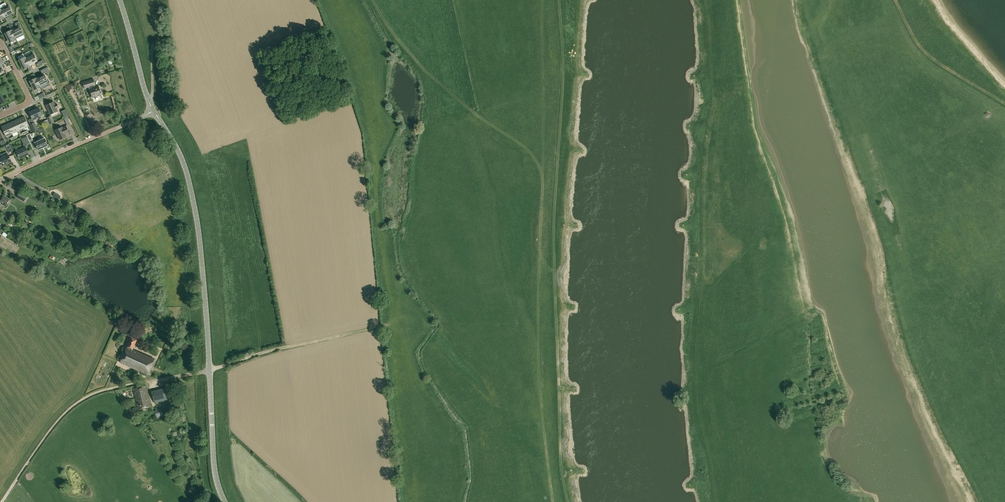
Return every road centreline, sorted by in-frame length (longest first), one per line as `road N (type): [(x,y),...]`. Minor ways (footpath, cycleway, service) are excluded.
road 1 (tertiary): [(225,501),(214,463),(194,204),(181,157),(154,110)]
road 2 (track): [(2,501),(80,402),(209,370)]
road 3 (track): [(385,326),(209,370)]
road 4 (residential): [(0,180),(154,110)]

